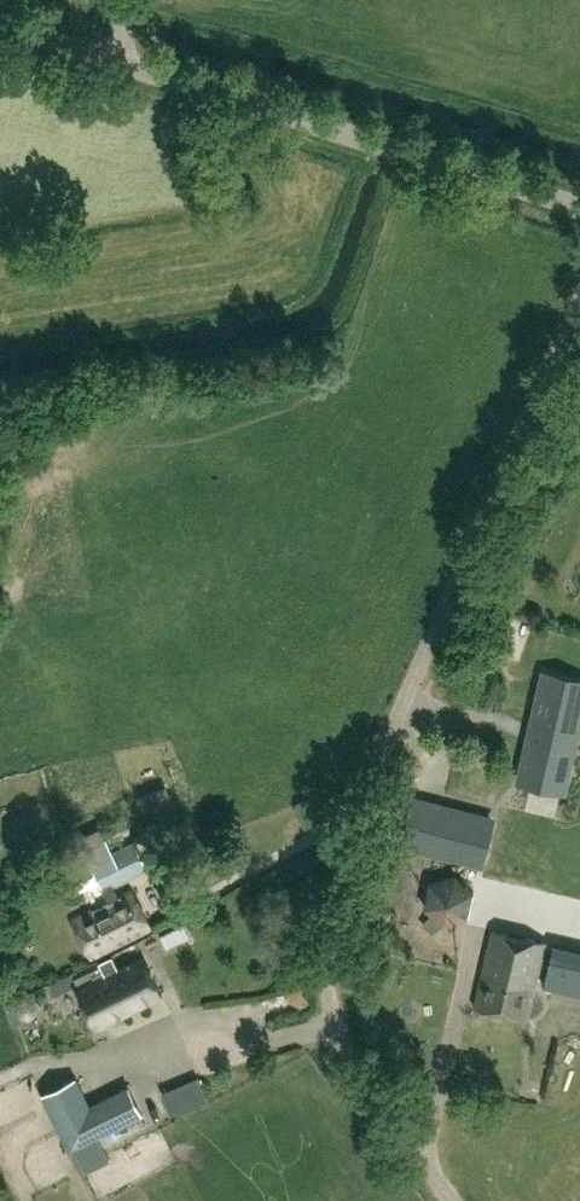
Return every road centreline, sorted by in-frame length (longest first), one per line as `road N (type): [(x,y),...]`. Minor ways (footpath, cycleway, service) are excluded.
road 1 (unclassified): [(452,1200),(341,1041),(328,991),(328,936),(366,790),(579,295)]
road 2 (unclassified): [(579,206),(0,24)]

